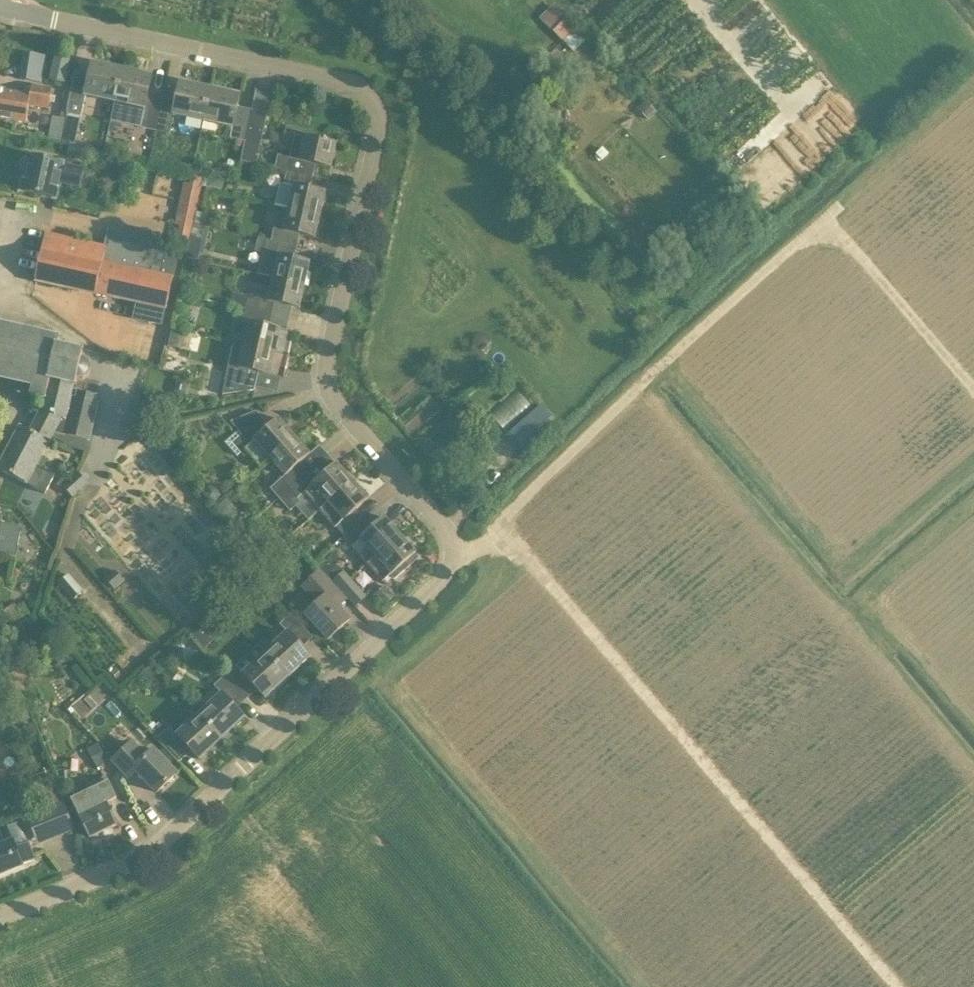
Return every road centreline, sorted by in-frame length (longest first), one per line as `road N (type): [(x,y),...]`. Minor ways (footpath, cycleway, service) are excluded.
road 1 (residential): [(0,918),(140,860),(451,564),(455,549),(331,396),(327,379),(380,129),(371,93),(53,19)]

